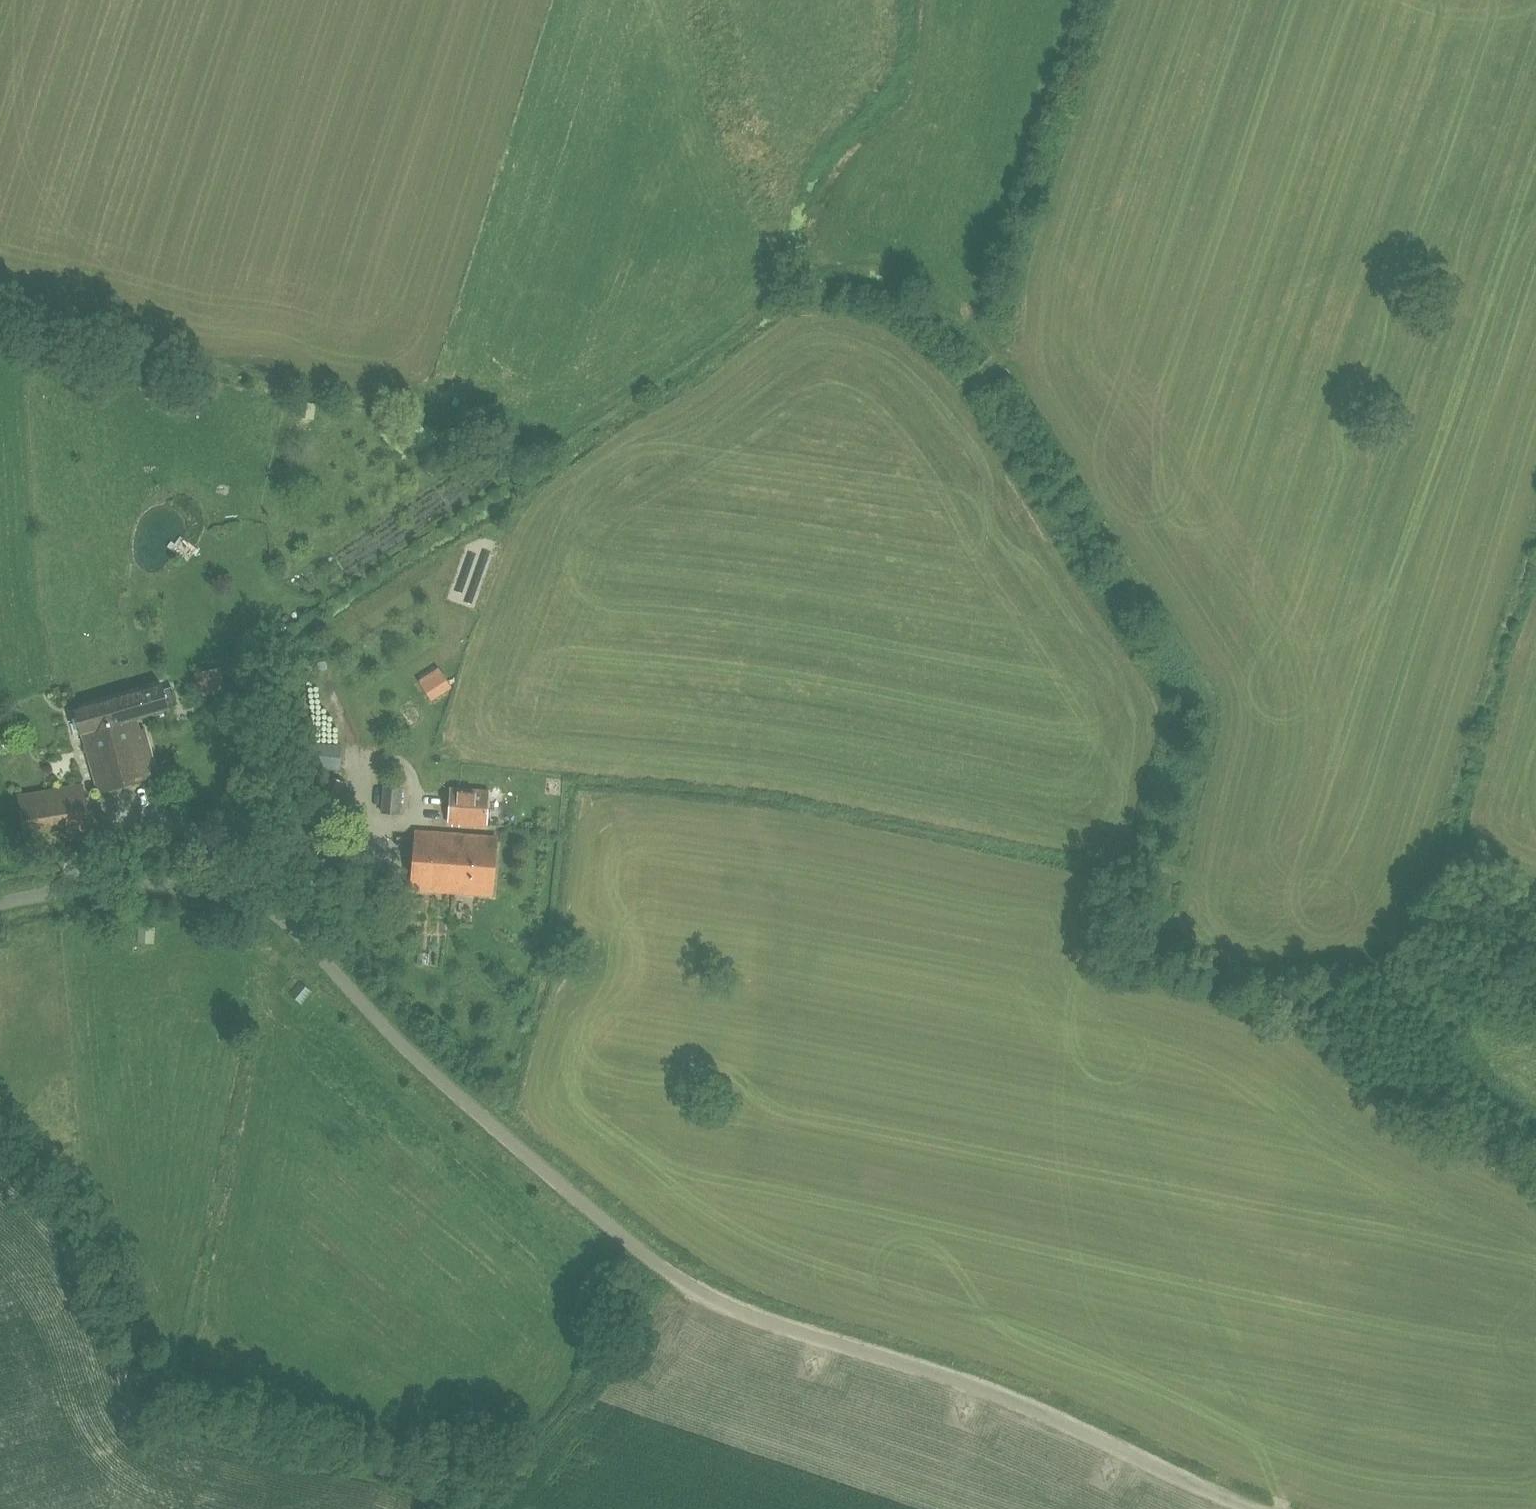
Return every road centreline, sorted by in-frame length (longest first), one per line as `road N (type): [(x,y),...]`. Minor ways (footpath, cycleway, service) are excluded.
road 1 (unclassified): [(1247,1508),(979,1388),(791,1331),(693,1287),(477,1114),(366,1010),(293,928),(242,897),(166,887),(0,904)]
road 2 (track): [(0,305),(244,378),(307,381)]

